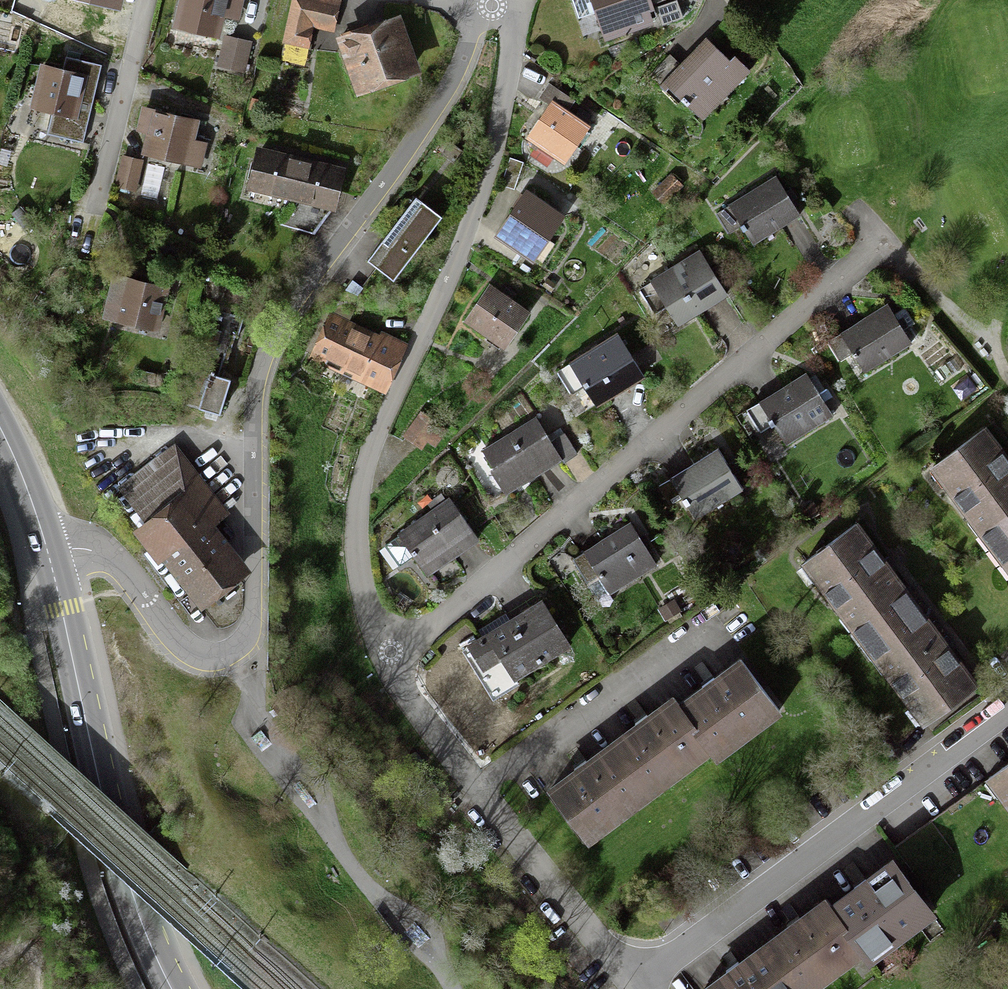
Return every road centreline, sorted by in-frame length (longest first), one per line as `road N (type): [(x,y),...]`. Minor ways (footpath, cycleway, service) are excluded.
road 1 (residential): [(50,563),(112,563),(192,661),(235,660),(248,644),(261,370),(272,342),(446,94),(492,6)]
road 2 (residential): [(388,675),(358,610),(354,516),(475,209),(502,120),(508,27),(492,6)]
road 3 (residential): [(388,675),(886,245)]
road 4 (primary): [(50,563),(117,845),(173,988)]
road 5 (residential): [(655,988),(1007,726)]
road 6 (residential): [(475,789),(719,609)]
road 7 (residential): [(636,988),(475,789)]
road 8 (residential): [(147,0),(97,207)]
road 9 (track): [(1007,377),(997,340),(975,338),(886,245)]
road 10 (residential): [(475,789),(388,675)]
road 11 (primary): [(0,441),(50,563)]
road 12 (track): [(0,958),(8,941),(40,926),(48,937),(38,962),(40,988)]

